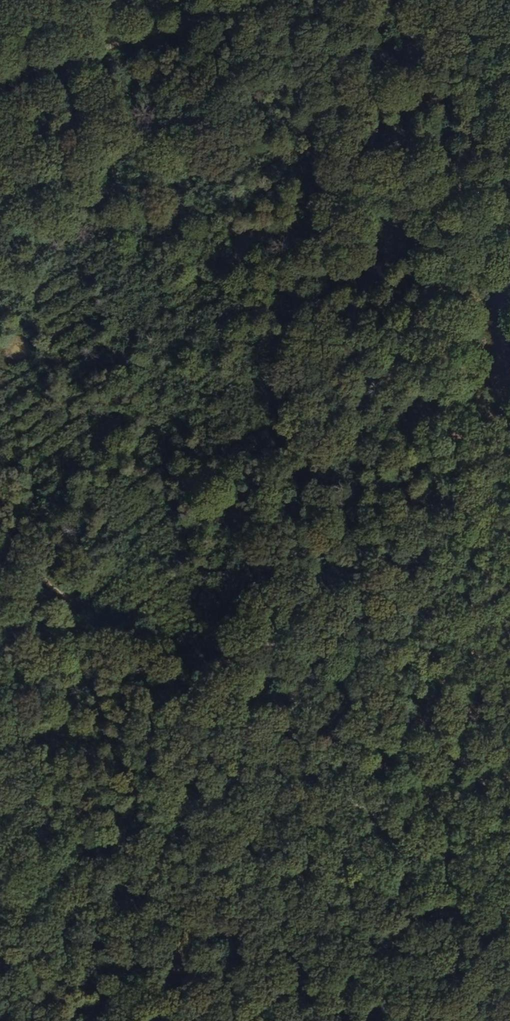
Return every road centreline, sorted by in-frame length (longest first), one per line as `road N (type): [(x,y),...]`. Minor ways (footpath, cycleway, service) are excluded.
road 1 (track): [(365,0),(324,167),(323,219),(258,575),(198,698)]
road 2 (track): [(509,608),(101,630)]
road 3 (track): [(198,698),(509,919)]
road 4 (track): [(0,71),(248,0)]
road 5 (track): [(101,630),(0,552)]

